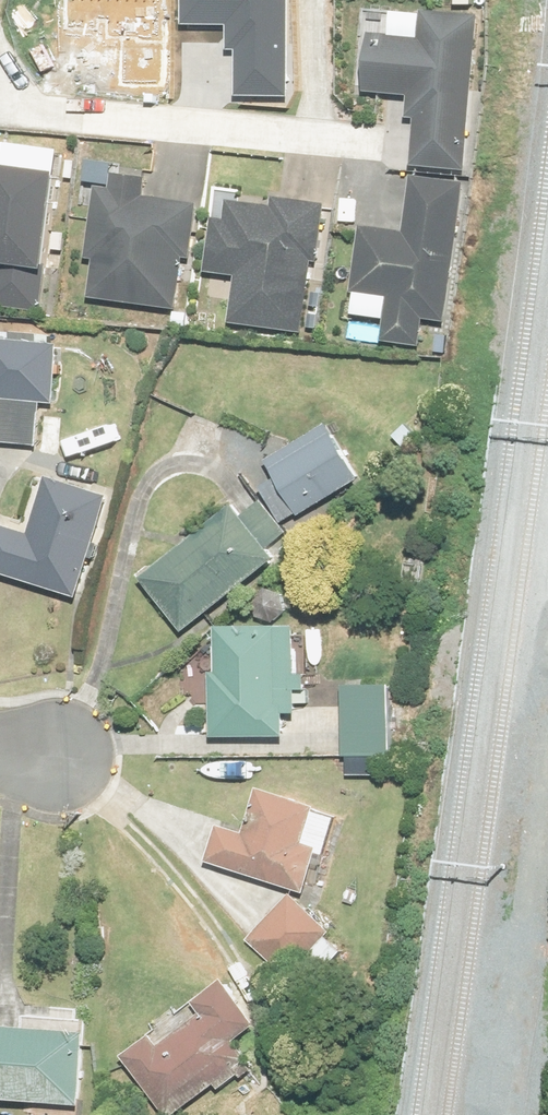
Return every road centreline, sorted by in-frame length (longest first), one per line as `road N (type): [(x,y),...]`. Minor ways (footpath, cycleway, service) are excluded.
road 1 (residential): [(0,92),(75,118),(377,144)]

